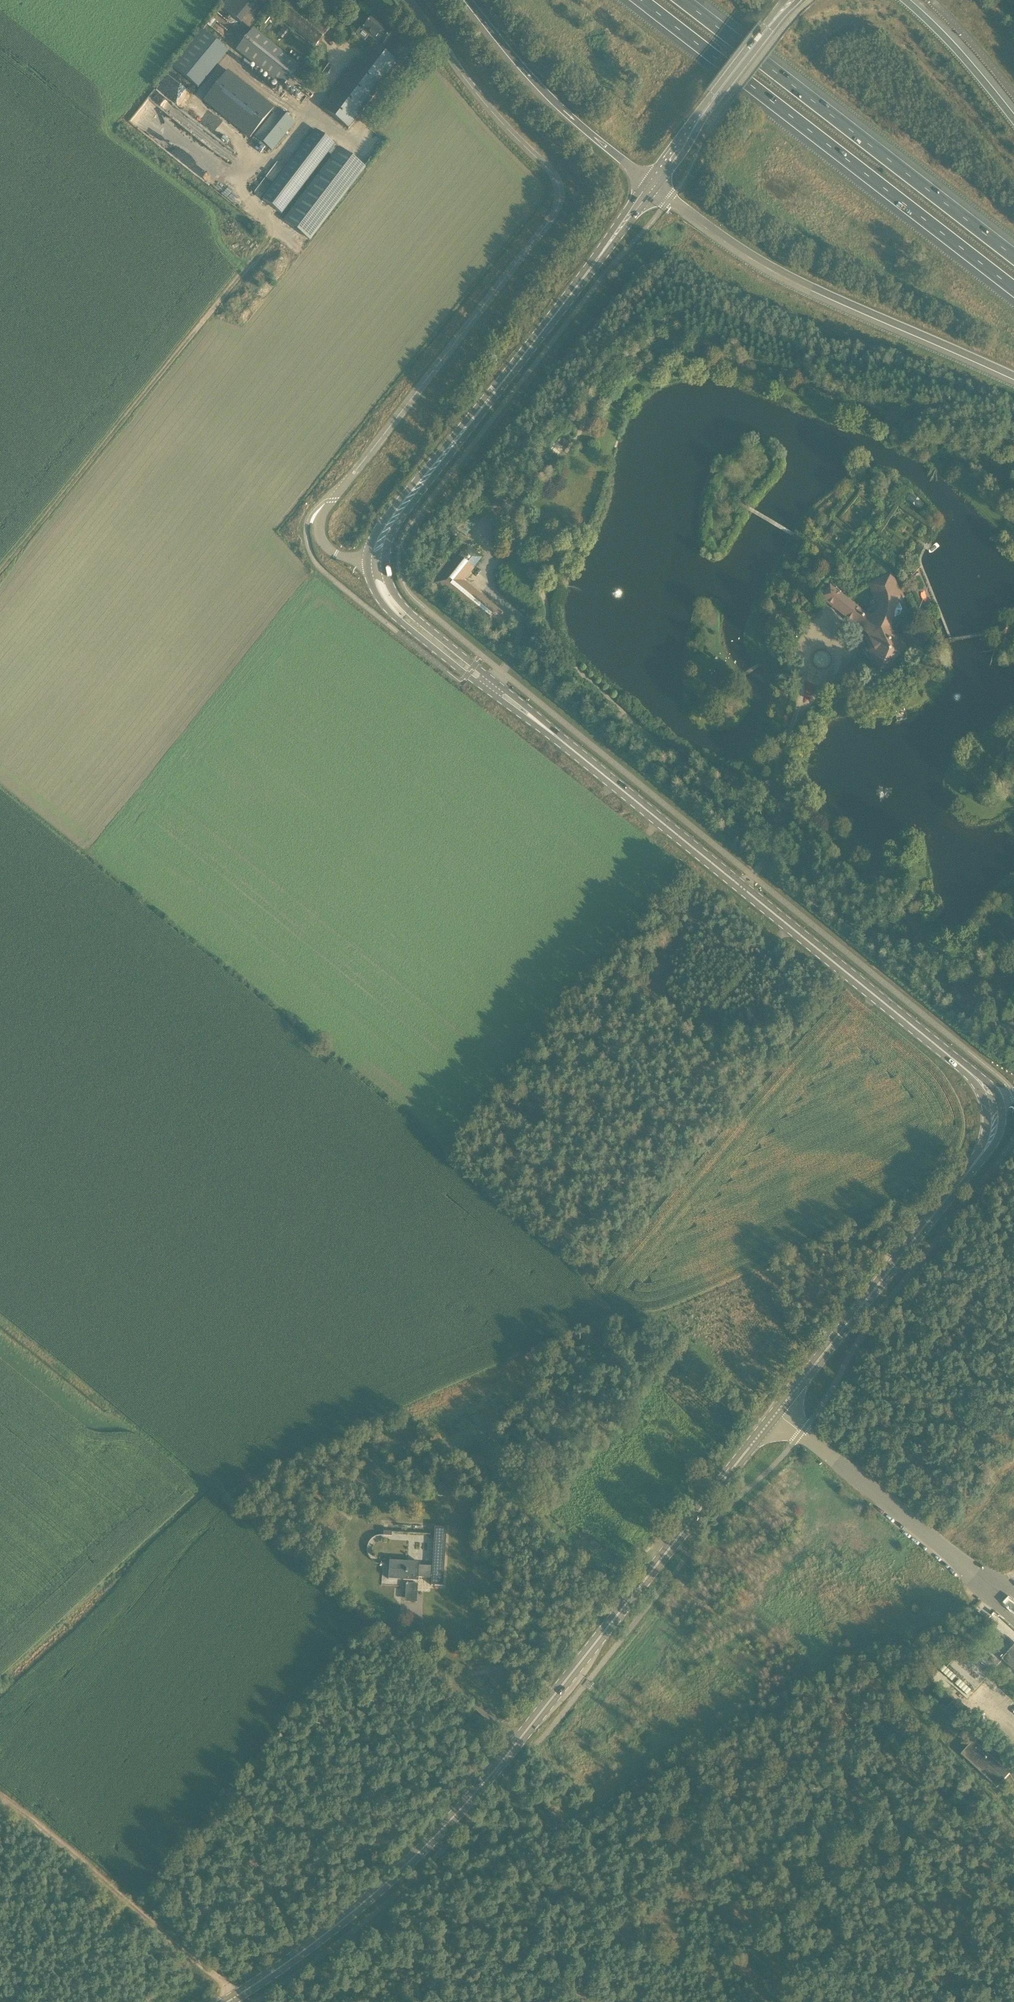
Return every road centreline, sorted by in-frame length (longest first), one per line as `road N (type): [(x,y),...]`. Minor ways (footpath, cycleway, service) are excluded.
road 1 (secondary): [(998,1100),(983,1077),(403,617),(381,589),(376,562)]
road 2 (secondary): [(214,2001),(265,1974),(407,1857),(776,1414)]
road 3 (unclassified): [(376,562),(324,545),(317,516),(540,226),(552,184),(409,0)]
road 4 (motorway): [(640,0),(1013,289)]
road 5 (secondary): [(376,562),(391,523),(652,185)]
road 6 (motorway): [(1013,258),(681,0)]
road 7 (motorway): [(652,185),(771,267),(1013,376)]
road 8 (secondary): [(776,1414),(989,1151),(998,1100)]
road 9 (unclassified): [(982,1580),(776,1414)]
road 10 (motorway): [(468,0),(547,95),(652,185)]
road 11 (motorway): [(1013,120),(904,0)]

